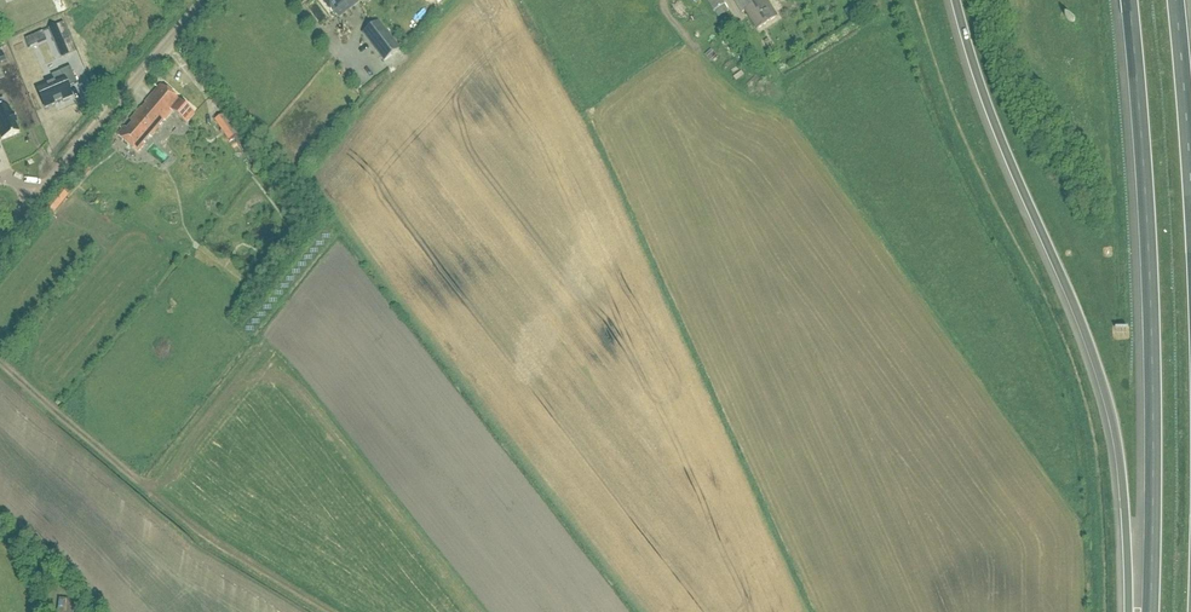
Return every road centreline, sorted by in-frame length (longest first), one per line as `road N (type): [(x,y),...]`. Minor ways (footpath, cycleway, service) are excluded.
road 1 (track): [(1105,611),(1101,493),(1086,403),(1047,301),(961,134),(915,0)]
road 2 (motorway): [(955,0),(993,119),(1105,389),(1121,469),(1128,611)]
road 3 (motorway): [(1128,0),(1152,352),(1150,611)]
road 4 (unclassified): [(40,194),(206,0)]
road 5 (motorway): [(1190,184),(1175,0)]

